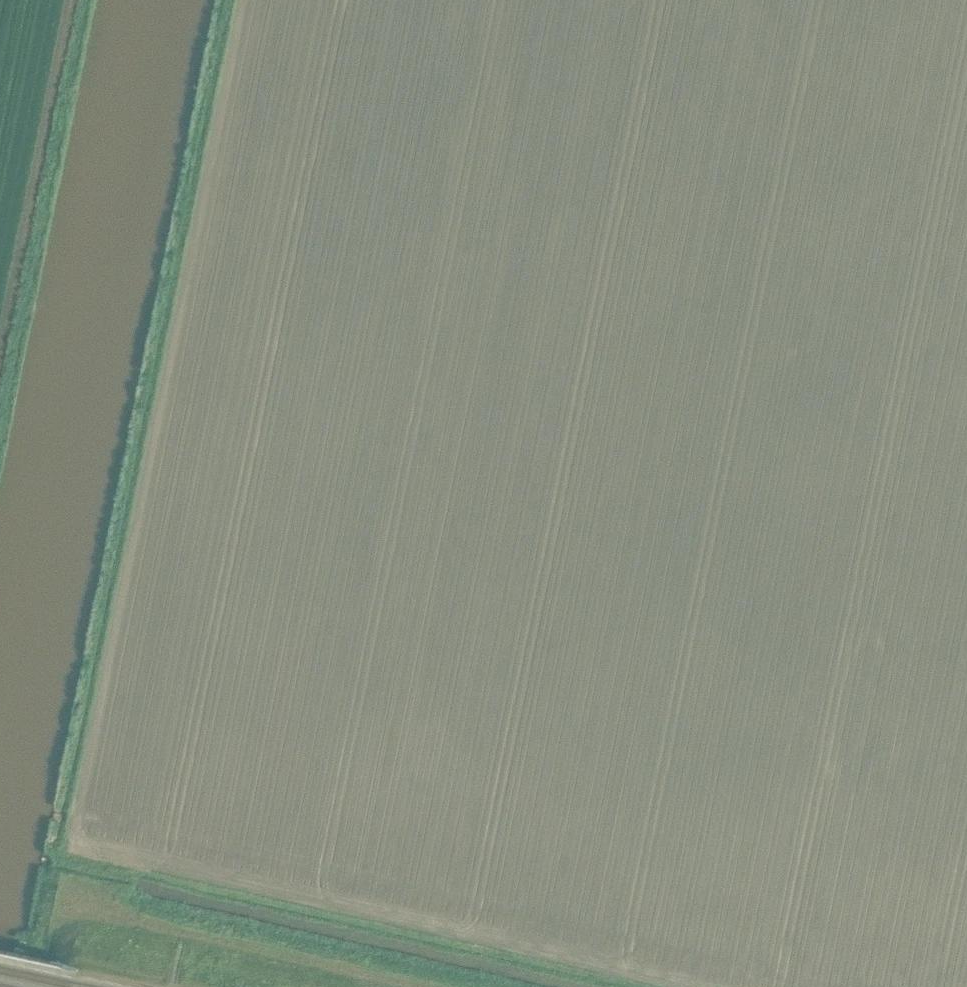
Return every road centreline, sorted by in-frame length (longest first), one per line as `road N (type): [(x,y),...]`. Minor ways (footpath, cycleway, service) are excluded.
road 1 (track): [(412,986),(63,906),(68,880),(107,889)]

